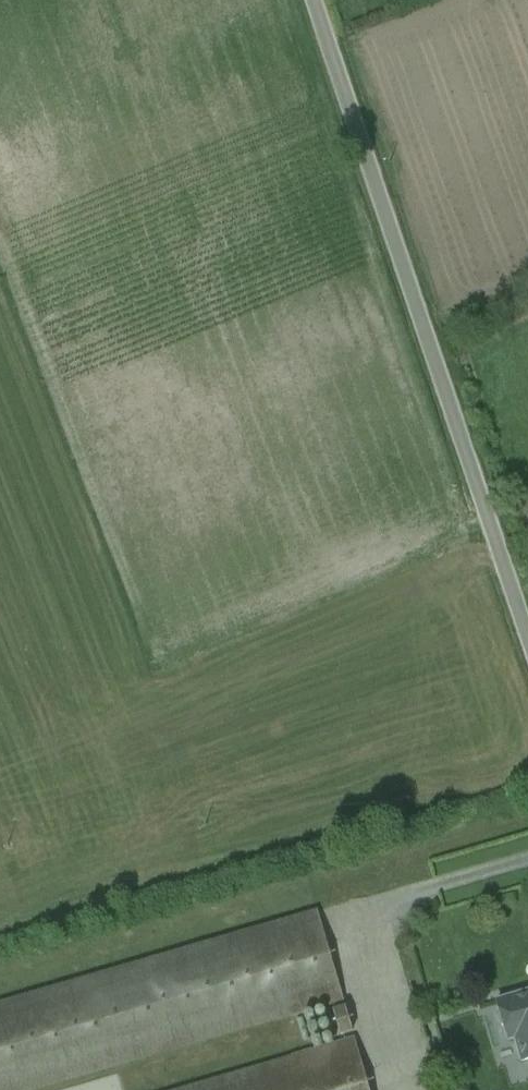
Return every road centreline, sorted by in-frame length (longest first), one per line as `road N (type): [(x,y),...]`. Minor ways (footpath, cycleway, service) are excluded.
road 1 (unclassified): [(527,617),(318,0)]

